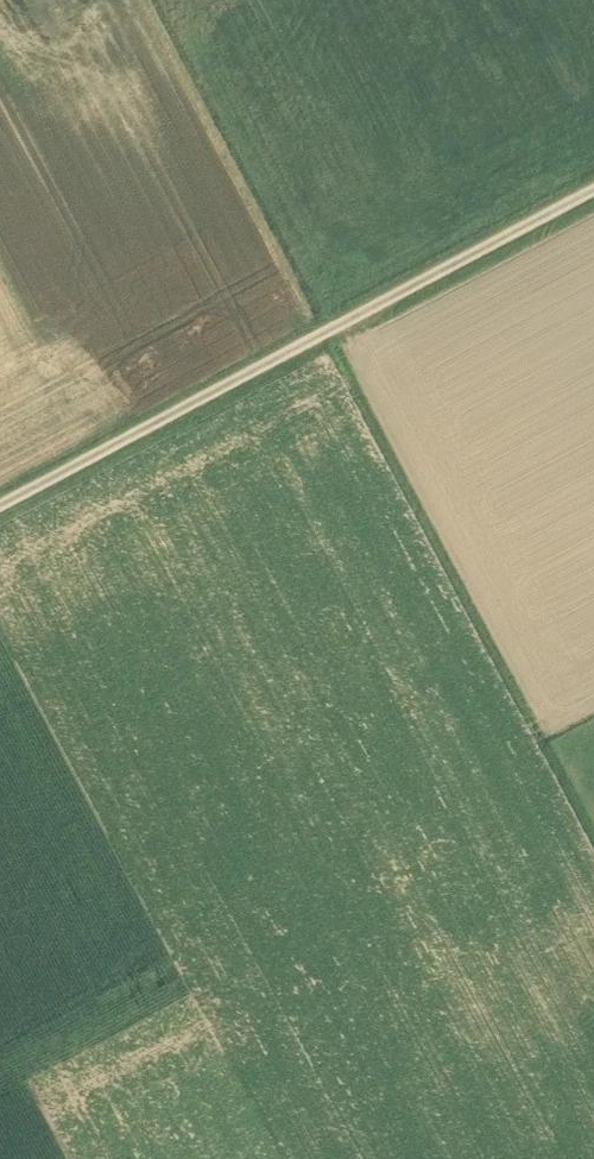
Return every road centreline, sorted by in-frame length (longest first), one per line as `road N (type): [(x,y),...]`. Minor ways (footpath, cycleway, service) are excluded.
road 1 (track): [(0,508),(593,191)]

